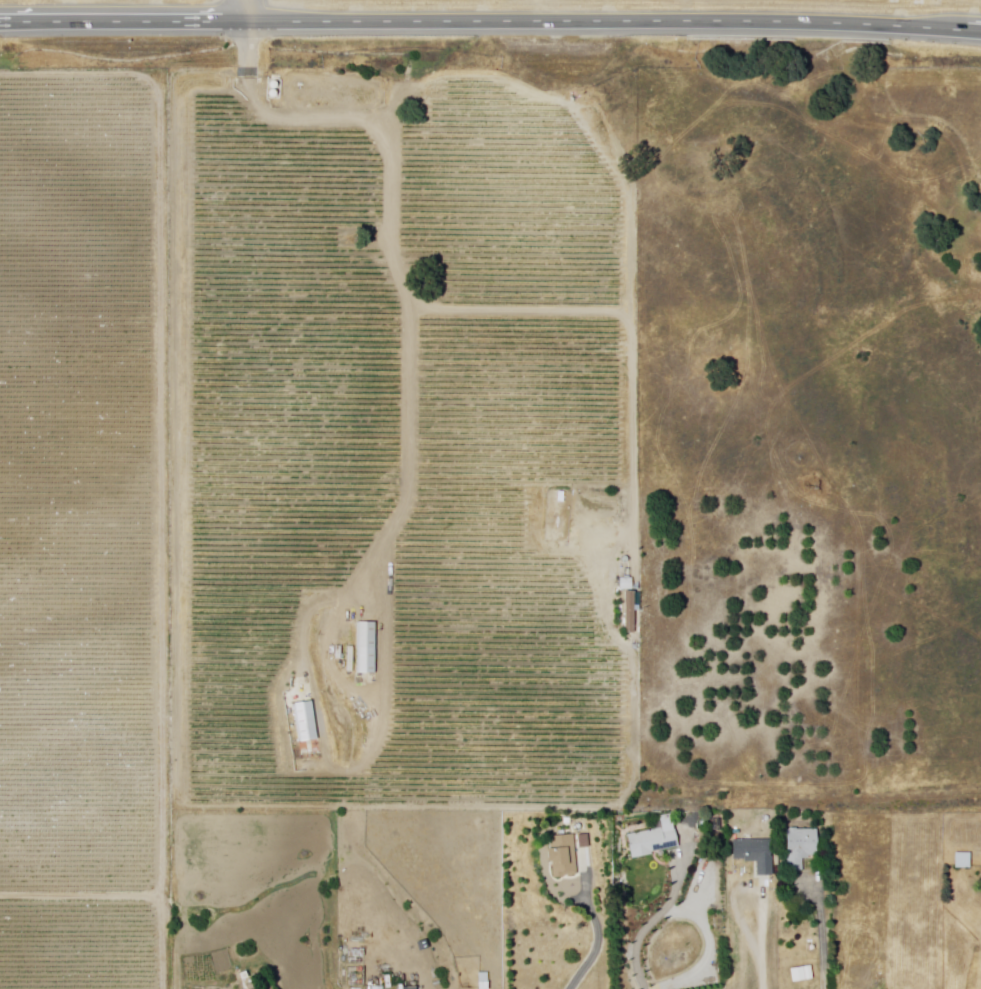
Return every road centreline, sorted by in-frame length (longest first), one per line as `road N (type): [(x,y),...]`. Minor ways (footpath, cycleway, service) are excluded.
road 1 (track): [(173,899),(173,80),(0,82)]
road 2 (trunk): [(0,21),(843,17),(980,27)]
road 3 (track): [(980,802),(652,800)]
road 4 (track): [(0,899),(173,899)]

